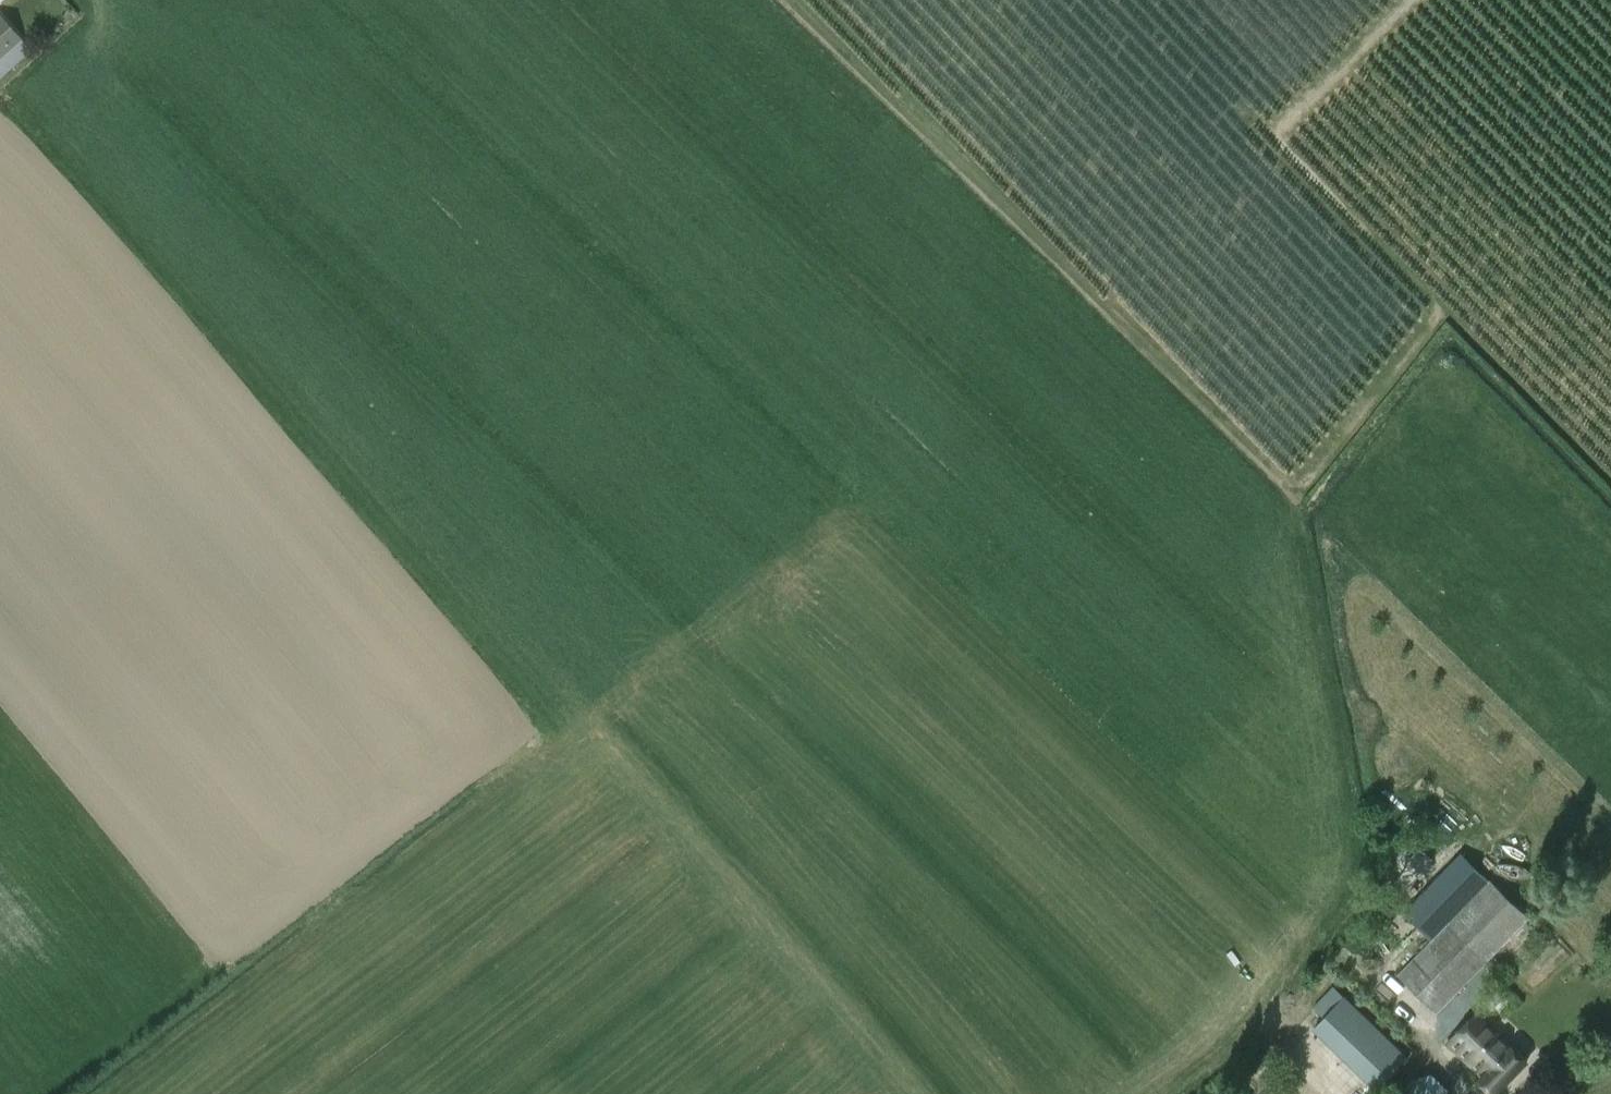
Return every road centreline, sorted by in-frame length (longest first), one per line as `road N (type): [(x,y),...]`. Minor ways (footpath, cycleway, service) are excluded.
road 1 (track): [(1408,0),(1287,120)]

